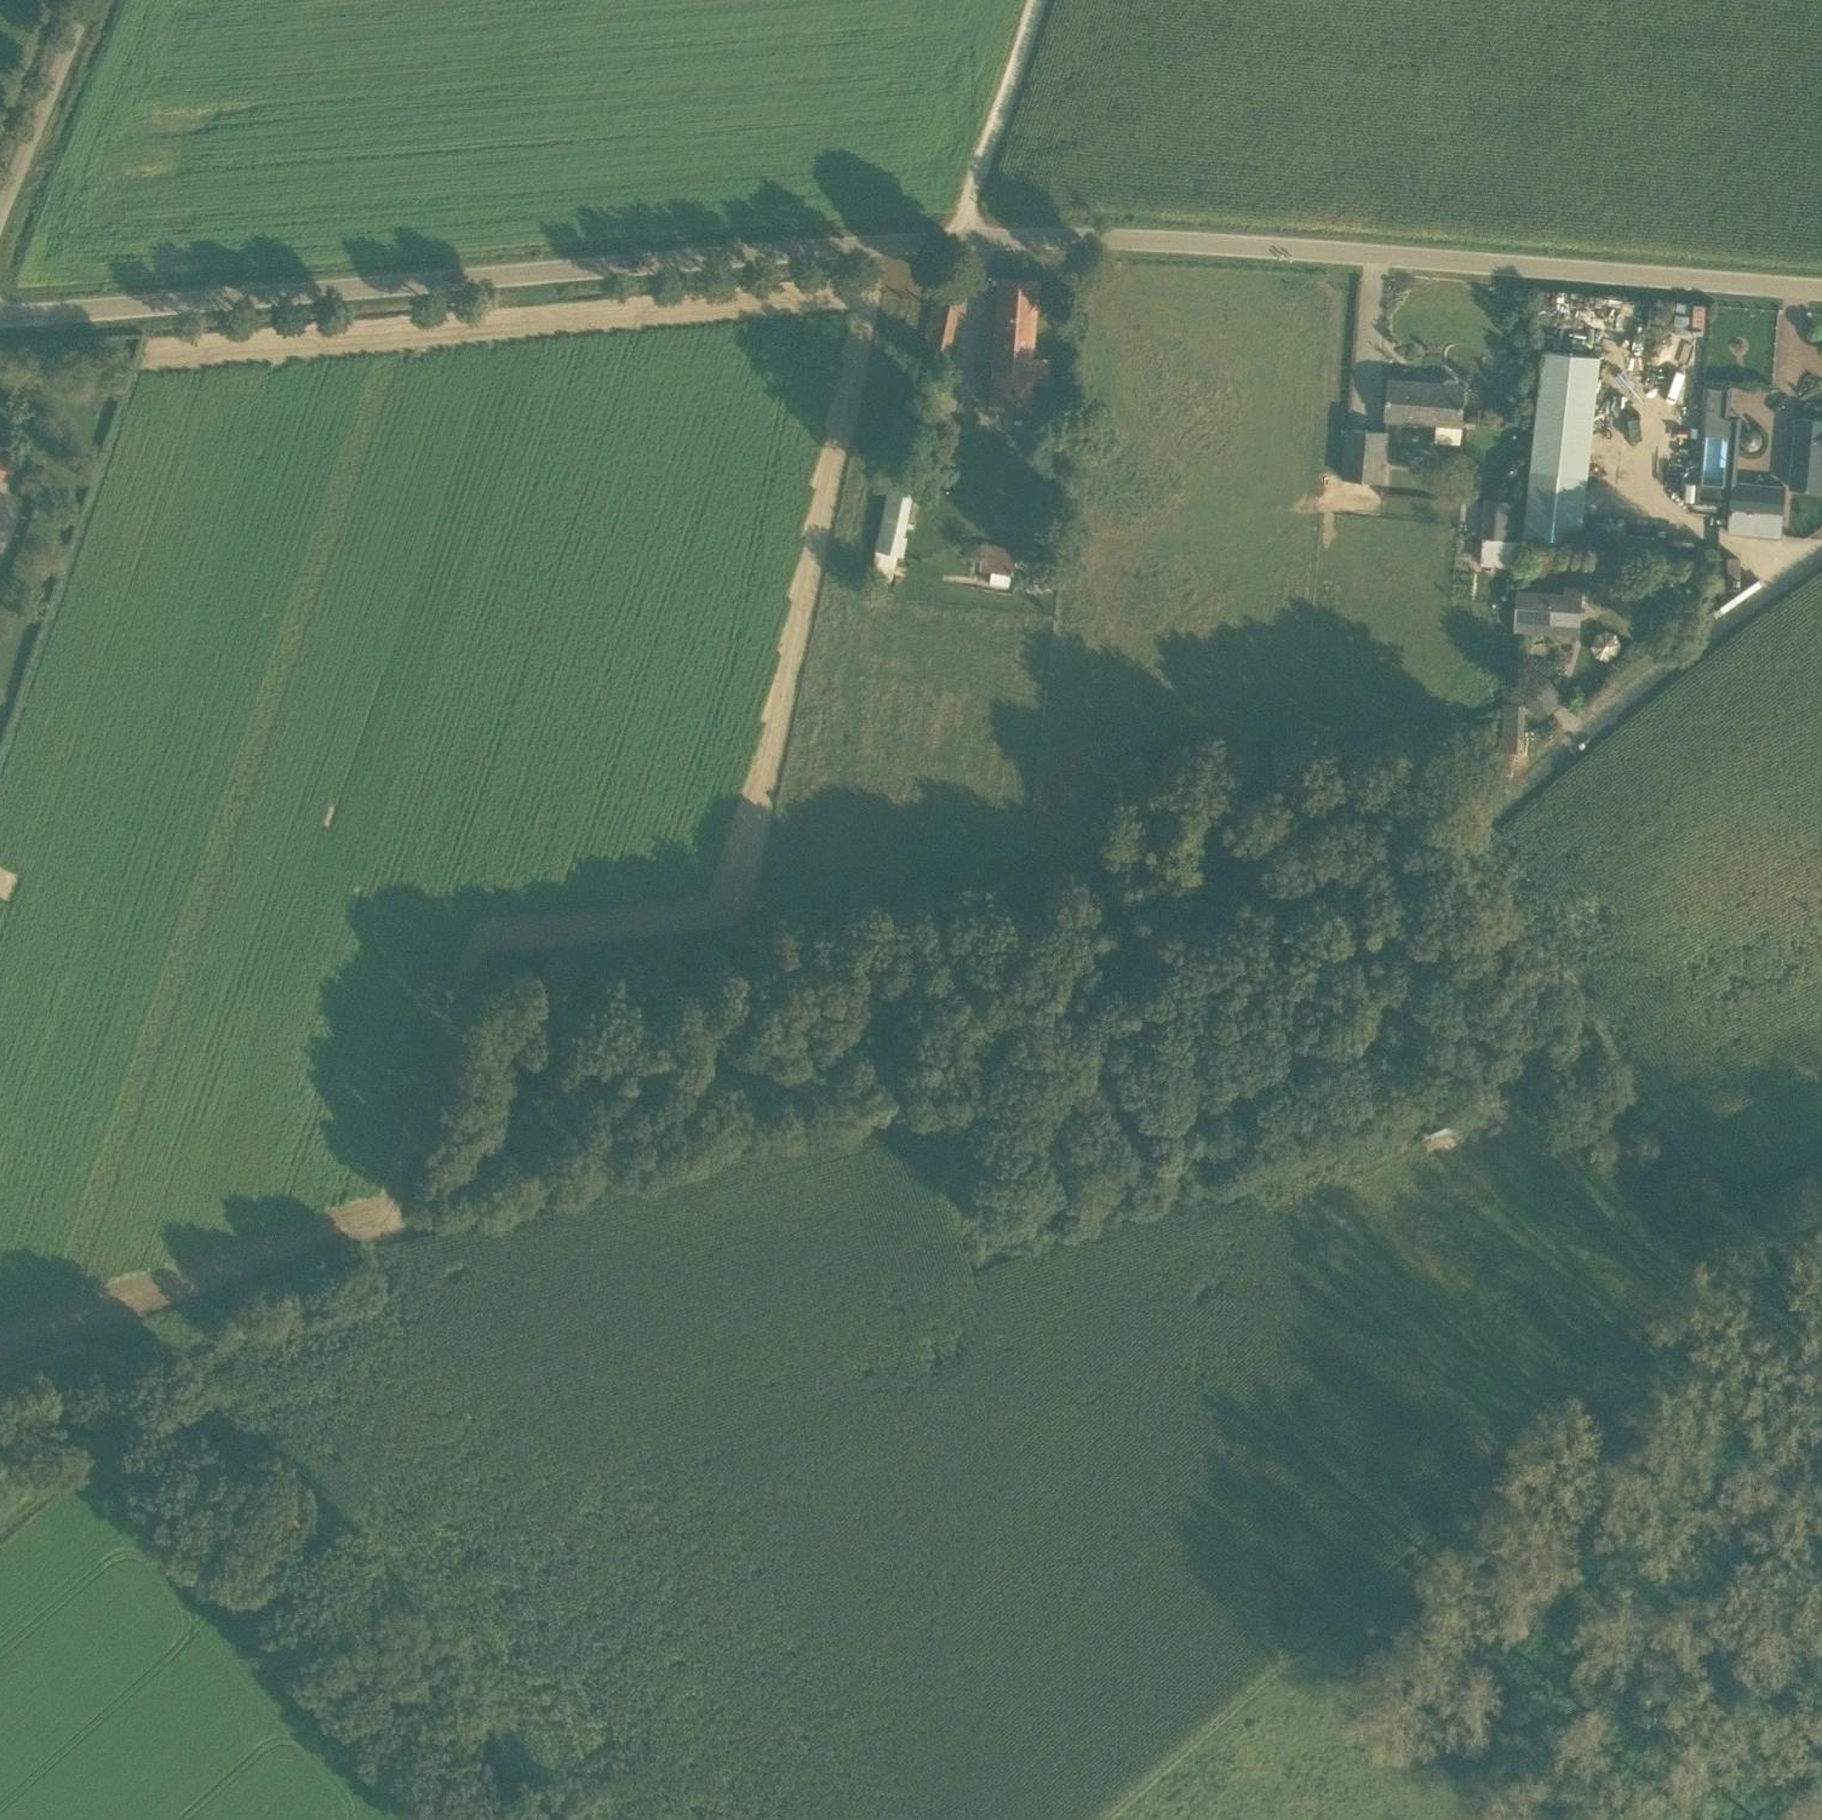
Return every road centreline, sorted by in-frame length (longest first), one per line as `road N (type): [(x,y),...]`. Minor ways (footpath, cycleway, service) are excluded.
road 1 (unclassified): [(1821,297),(1121,233),(976,230),(0,321)]
road 2 (track): [(0,1376),(101,1341),(515,1819)]
road 3 (track): [(1821,565),(1769,599),(1454,855)]
road 4 (unclassified): [(0,243),(97,0)]
road 5 (track): [(1048,0),(976,230)]

